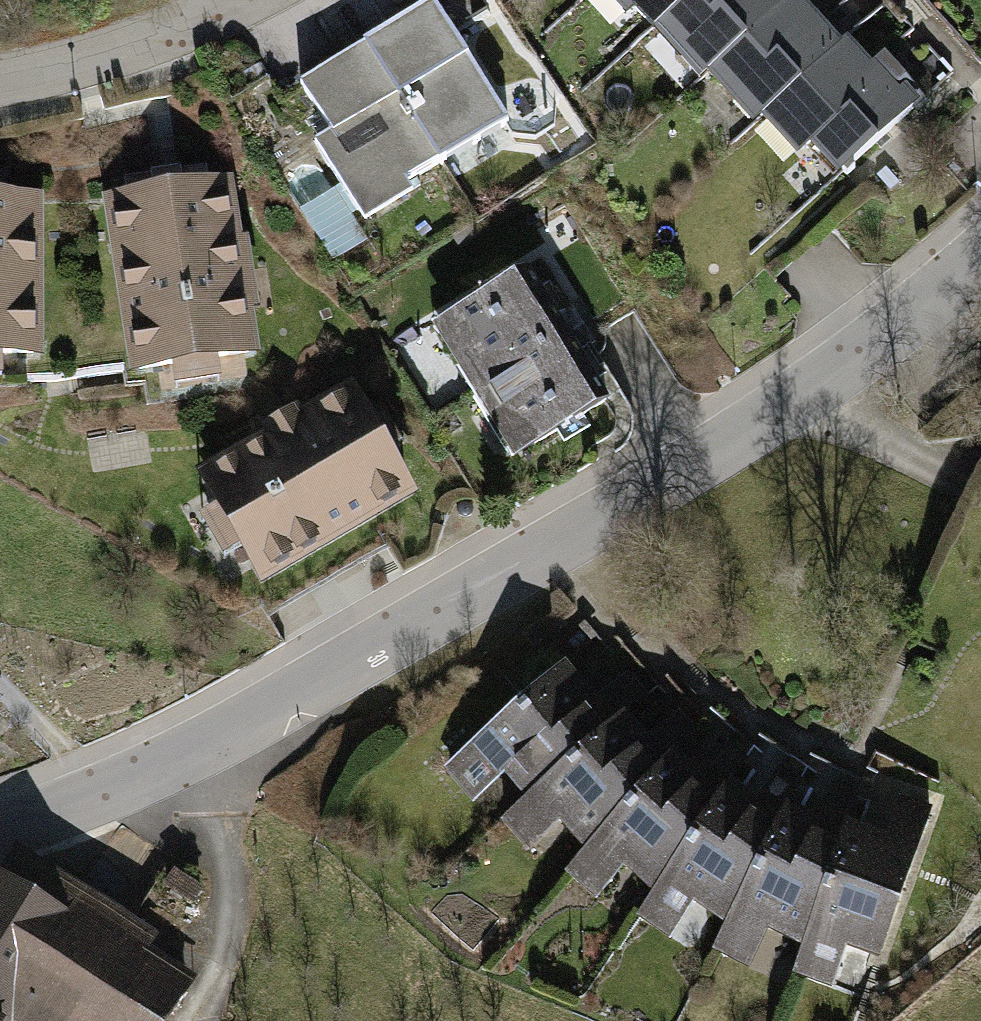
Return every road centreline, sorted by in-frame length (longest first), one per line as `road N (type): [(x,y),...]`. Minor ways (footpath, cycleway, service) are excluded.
road 1 (residential): [(980,265),(805,395),(369,657),(98,800),(0,835)]
road 2 (residential): [(235,0),(175,29),(0,78)]

